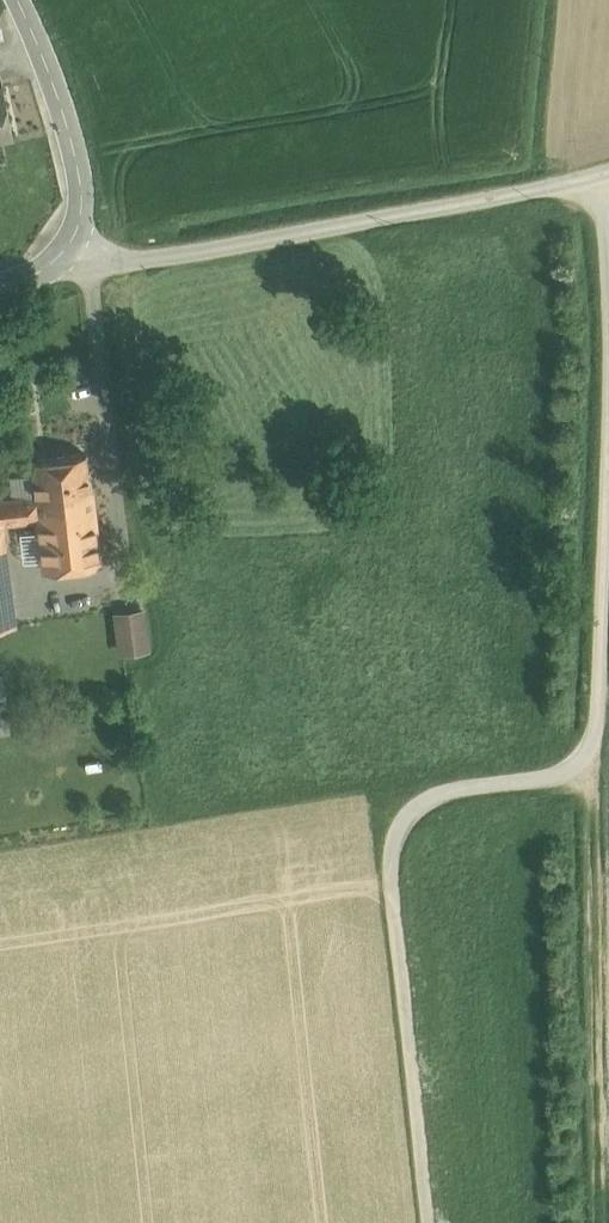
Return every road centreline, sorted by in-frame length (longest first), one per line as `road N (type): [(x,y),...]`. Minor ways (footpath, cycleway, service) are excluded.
road 1 (track): [(608,605),(590,776),(448,796),(423,808),(396,855),(434,1222)]
road 2 (track): [(96,265),(596,176)]
road 3 (track): [(590,776),(604,1222)]
road 4 (tertiary): [(19,0),(53,75),(96,265)]

